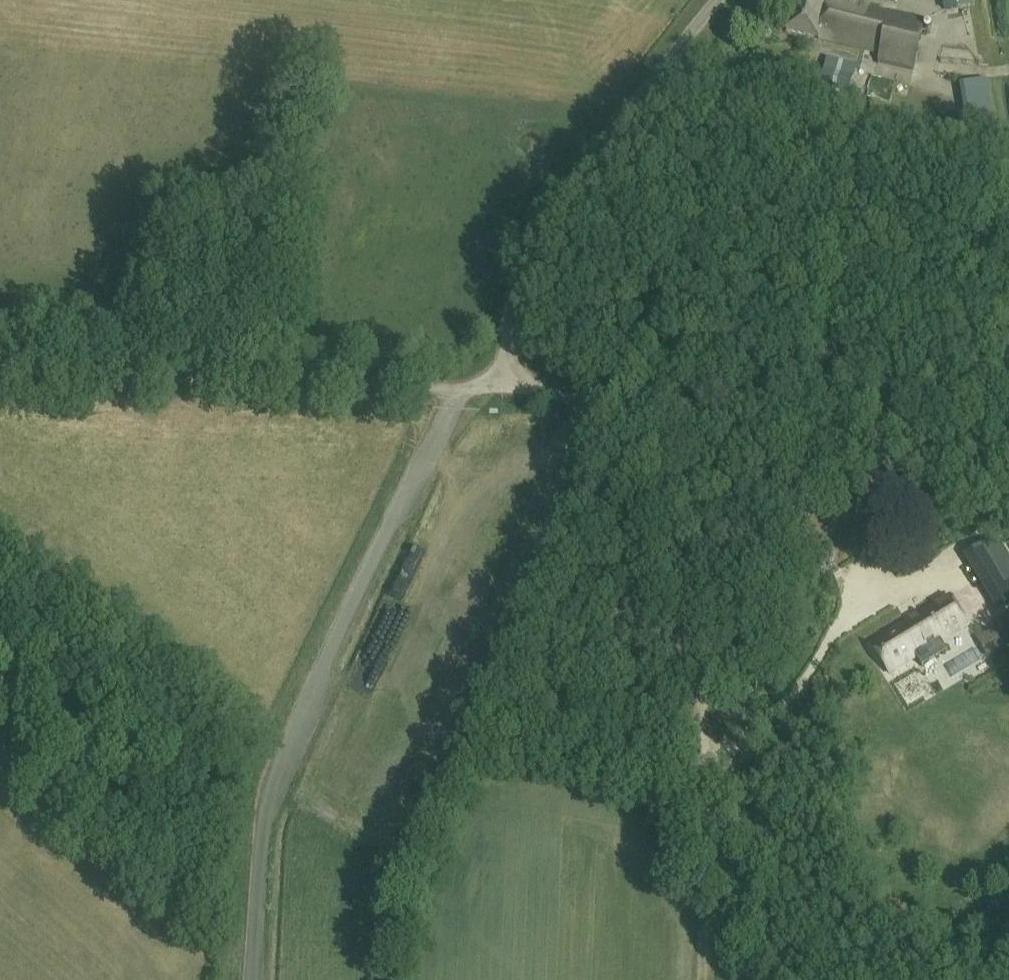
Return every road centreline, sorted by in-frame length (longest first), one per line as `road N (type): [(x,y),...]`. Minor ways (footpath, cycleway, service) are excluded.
road 1 (unclassified): [(1008,416),(503,388),(511,298),(525,255),(573,177),(720,0)]
road 2 (track): [(655,400),(702,768),(702,979)]
road 3 (track): [(0,364),(503,388)]

